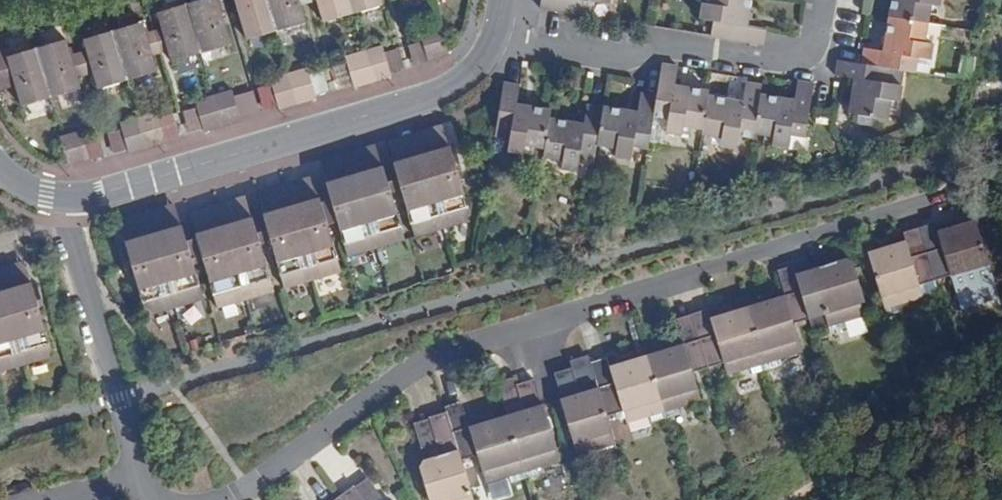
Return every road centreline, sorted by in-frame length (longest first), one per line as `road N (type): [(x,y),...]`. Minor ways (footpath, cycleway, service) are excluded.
road 1 (residential): [(0,167),(46,196),(87,196),(447,90),(491,45),(504,0)]

